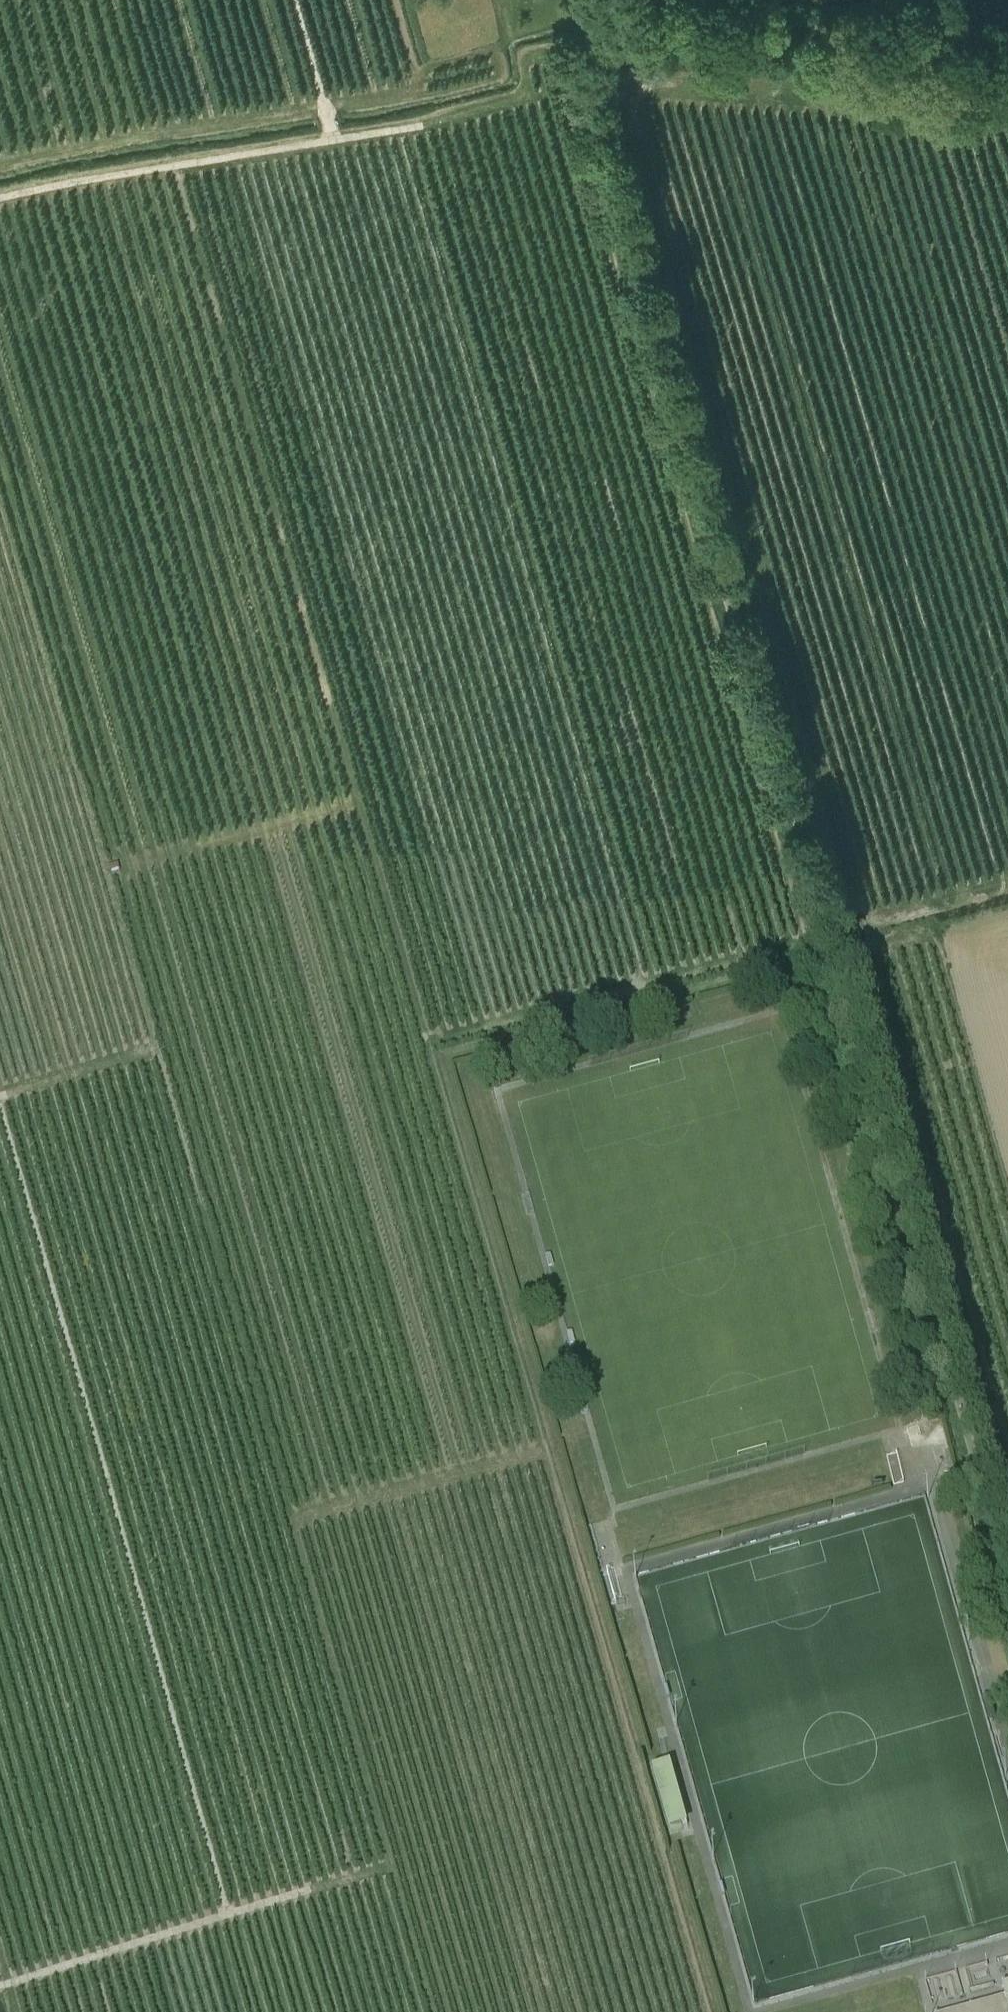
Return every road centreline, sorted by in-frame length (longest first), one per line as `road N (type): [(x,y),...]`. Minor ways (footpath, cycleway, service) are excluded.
road 1 (track): [(254,1947),(0,1126)]
road 2 (track): [(0,203),(329,140),(293,0)]

